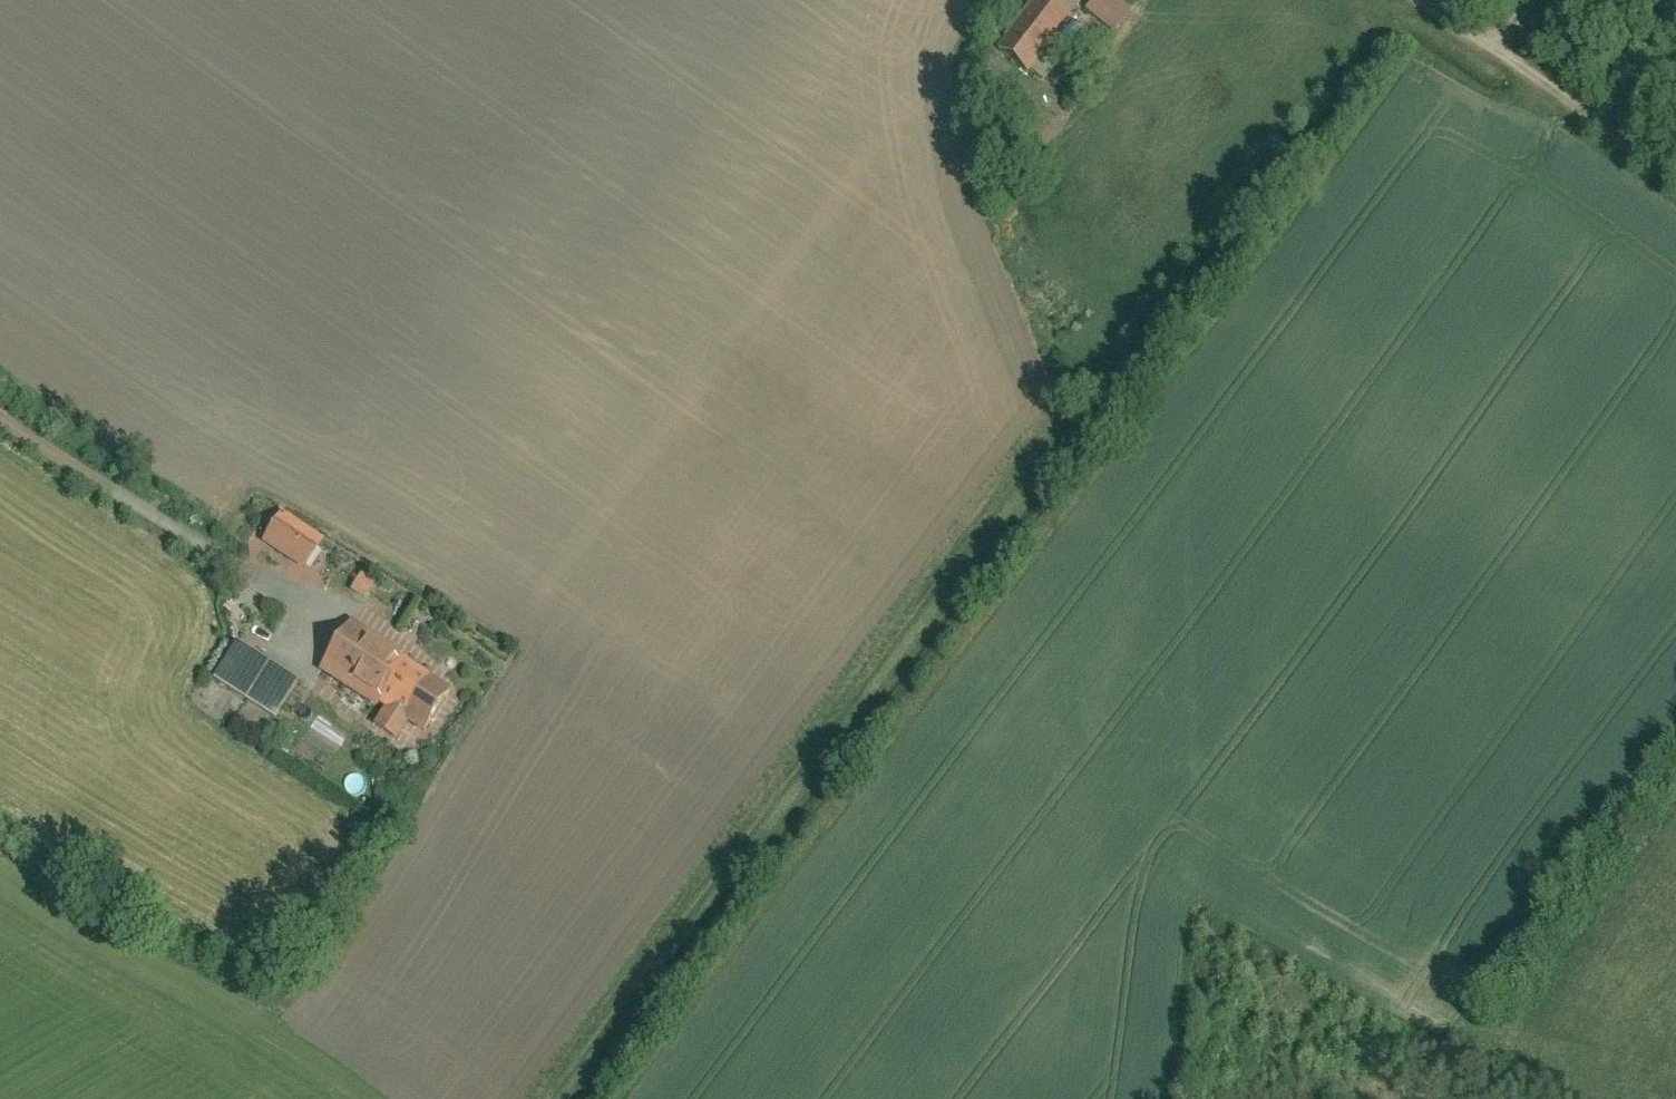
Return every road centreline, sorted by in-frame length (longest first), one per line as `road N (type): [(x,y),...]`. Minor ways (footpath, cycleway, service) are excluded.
road 1 (track): [(1675,171),(1435,0)]

